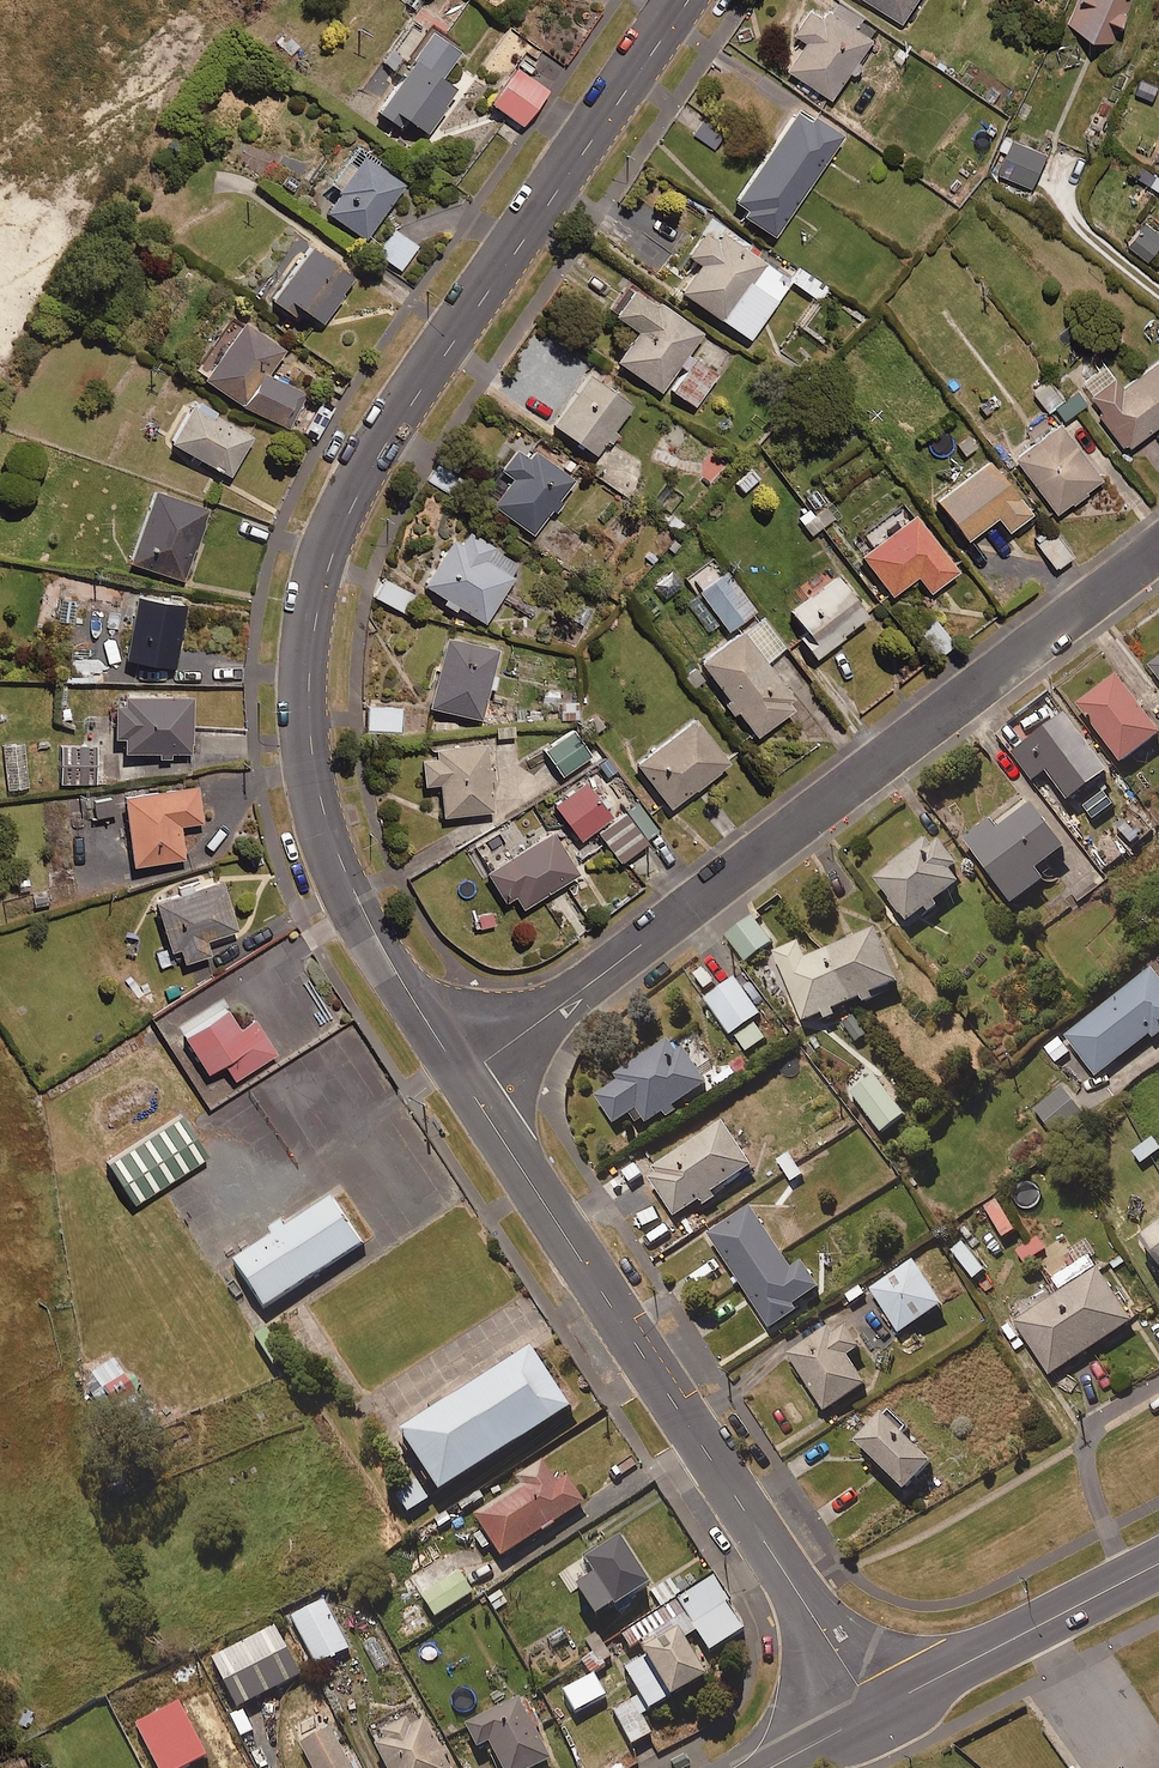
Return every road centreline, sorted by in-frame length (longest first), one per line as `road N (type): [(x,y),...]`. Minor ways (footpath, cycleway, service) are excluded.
road 1 (secondary): [(464,1078),(351,892),(328,833),(308,700),(319,585),(354,490),(387,436),(683,0)]
road 2 (residential): [(1158,549),(464,1078)]
road 3 (secondary): [(872,1713),(464,1078)]
road 4 (tertiary): [(872,1713),(1158,1562)]

